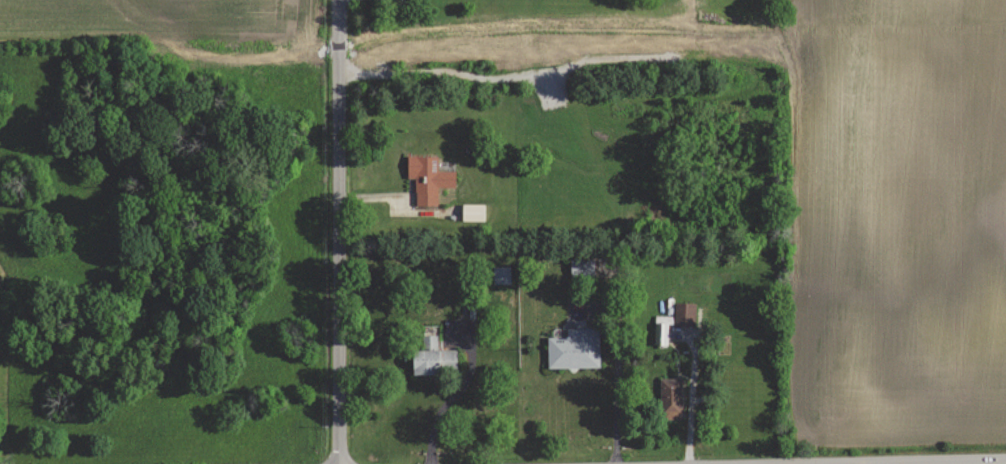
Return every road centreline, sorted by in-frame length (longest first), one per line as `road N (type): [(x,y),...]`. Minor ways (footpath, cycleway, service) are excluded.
road 1 (residential): [(351,463),(343,0)]

